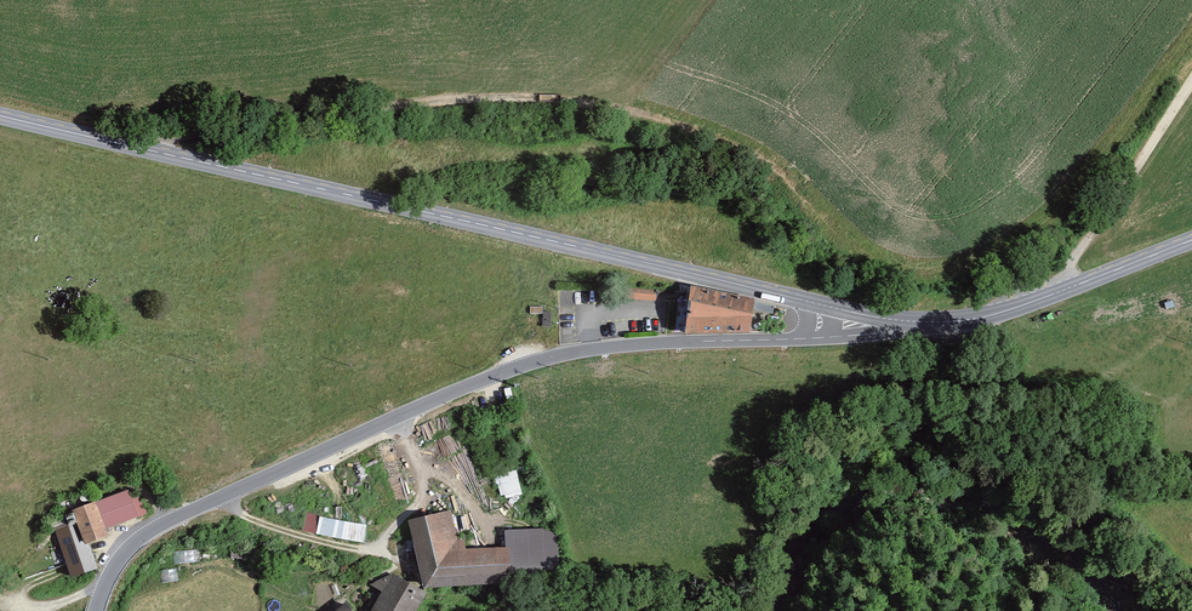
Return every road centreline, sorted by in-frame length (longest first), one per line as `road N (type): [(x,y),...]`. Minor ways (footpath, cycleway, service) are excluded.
road 1 (track): [(147,152),(251,126),(419,104),(553,98),(663,121),(750,152),(808,195),(843,237),(892,257),(954,260),(1032,238),(1090,183),(1191,51)]
road 2 (tertiary): [(0,117),(813,303)]
road 3 (tertiary): [(810,338),(615,346),(494,375),(149,531),(119,559),(96,610)]
road 4 (tertiary): [(921,321),(1001,313),(1191,241)]
road 5 (track): [(1191,89),(1059,293)]

